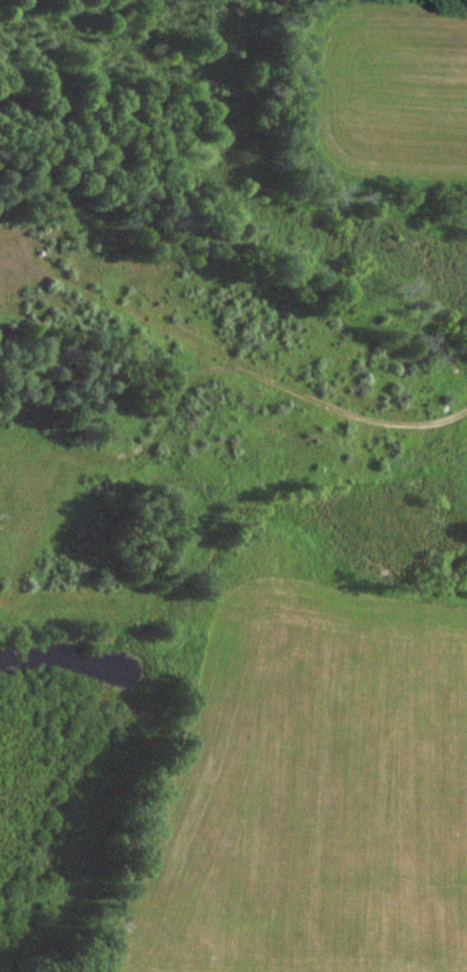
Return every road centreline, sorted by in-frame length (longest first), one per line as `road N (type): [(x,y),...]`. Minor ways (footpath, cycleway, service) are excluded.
road 1 (residential): [(0,450),(297,477),(400,462),(466,428)]

